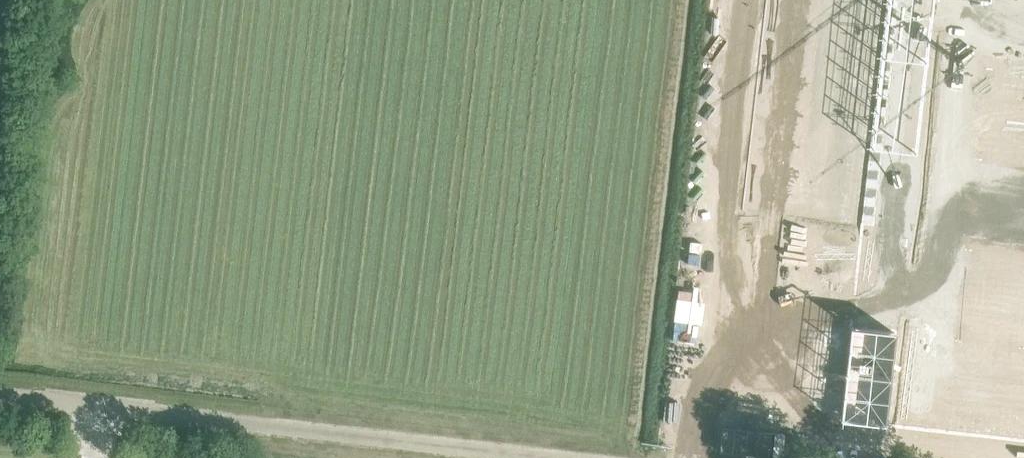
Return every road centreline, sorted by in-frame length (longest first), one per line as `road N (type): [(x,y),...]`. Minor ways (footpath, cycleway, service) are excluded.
road 1 (unclassified): [(501,457),(0,393)]

